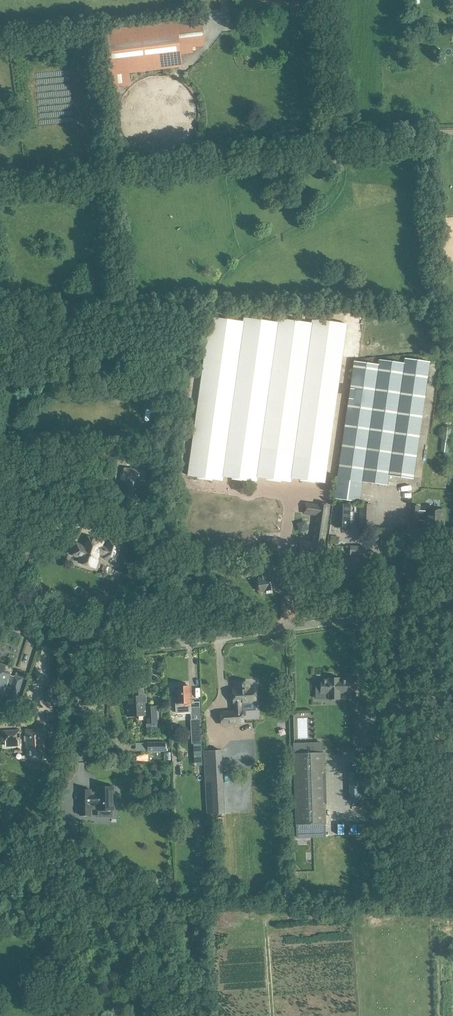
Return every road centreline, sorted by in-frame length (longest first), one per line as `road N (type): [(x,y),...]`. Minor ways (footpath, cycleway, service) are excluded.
road 1 (unclassified): [(0,619),(45,635),(135,645),(452,599)]

